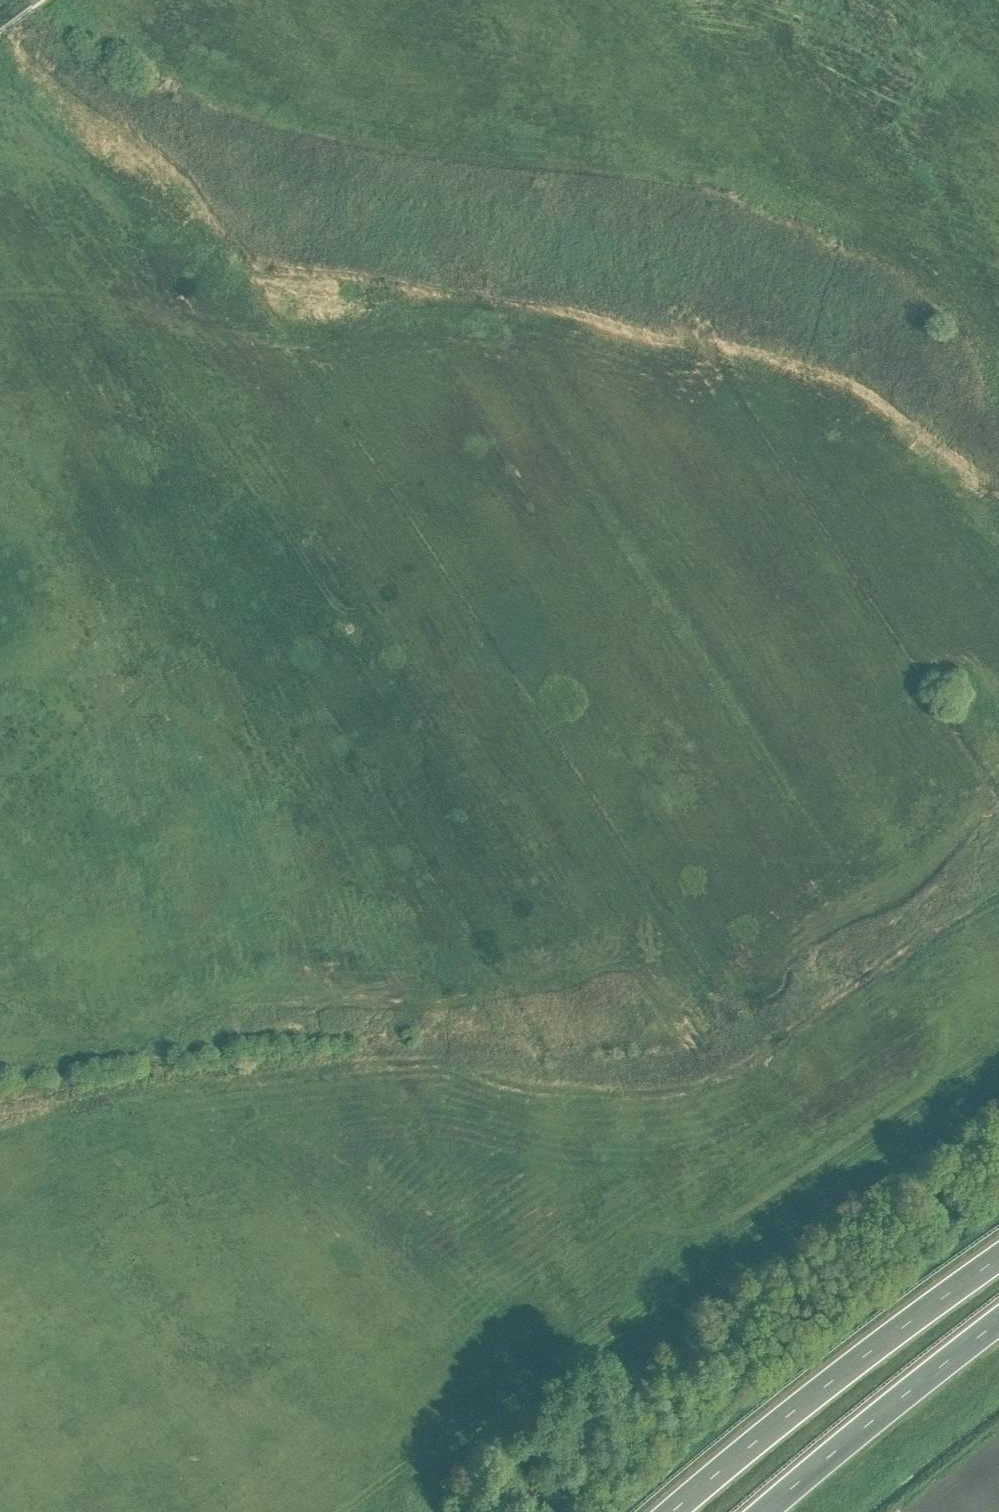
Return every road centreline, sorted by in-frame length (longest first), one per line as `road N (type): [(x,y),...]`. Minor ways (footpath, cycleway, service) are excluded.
road 1 (trunk): [(998,1258),(844,1370),(672,1511)]
road 2 (trunk): [(763,1511),(998,1320)]

